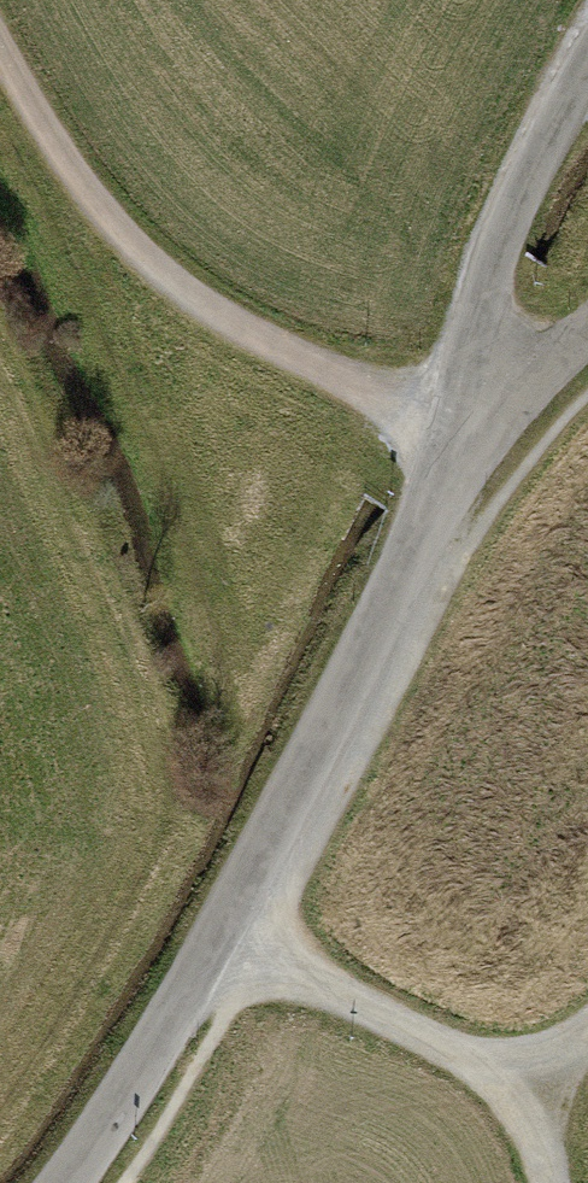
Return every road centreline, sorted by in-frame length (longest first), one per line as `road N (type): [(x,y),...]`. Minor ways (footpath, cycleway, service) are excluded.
road 1 (residential): [(80,1182),(220,948),(458,441)]
road 2 (track): [(458,441),(210,316),(93,221),(0,57)]
road 3 (track): [(220,948),(531,1097),(539,1182)]
road 4 (residential): [(458,441),(522,159),(587,54)]
road 5 (unclassified): [(587,339),(458,441)]

